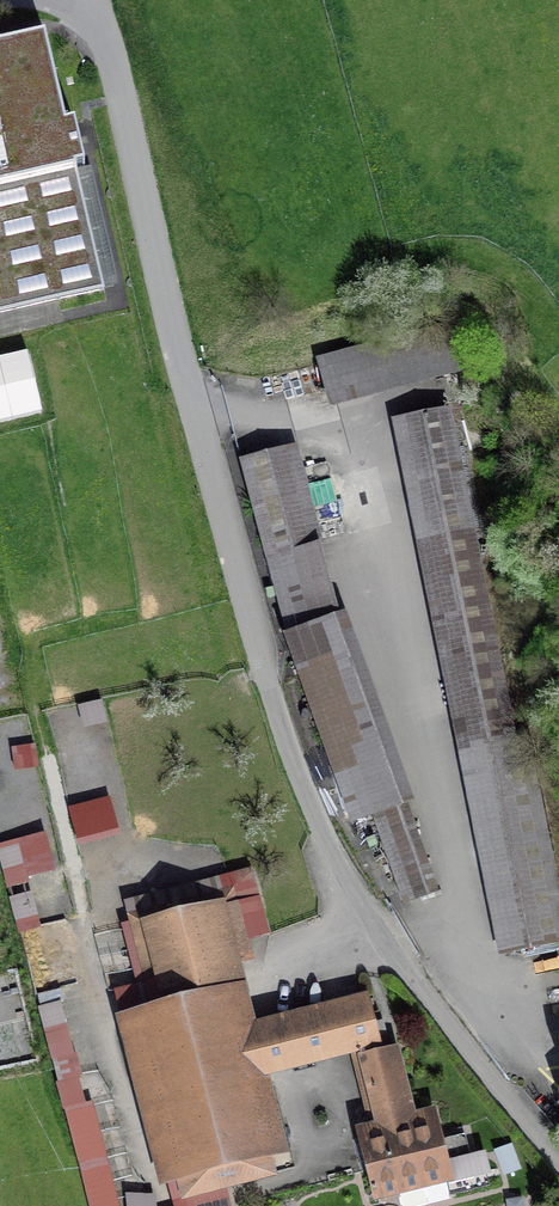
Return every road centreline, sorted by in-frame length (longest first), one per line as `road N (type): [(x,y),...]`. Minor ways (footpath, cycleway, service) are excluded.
road 1 (residential): [(61,0),(99,38),(107,60),(268,704),(315,844),(456,1070),(535,1176),(558,1183)]

